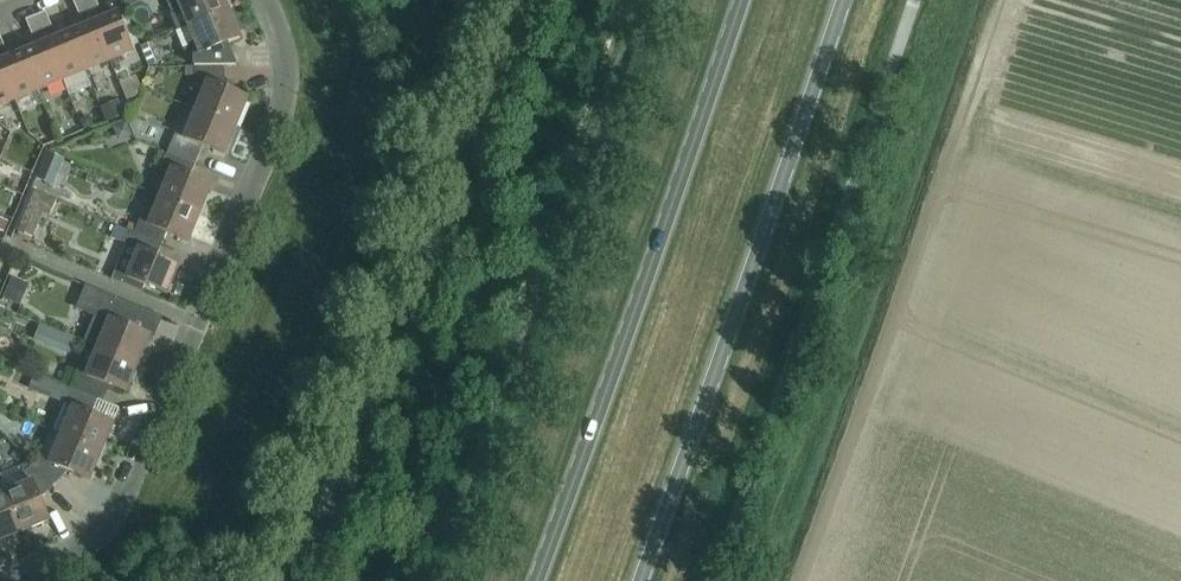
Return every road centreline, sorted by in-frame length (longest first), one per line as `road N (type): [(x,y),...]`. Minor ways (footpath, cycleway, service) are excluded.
road 1 (residential): [(15,580),(96,543),(122,511),(279,134),(286,59),(269,0)]
road 2 (tertiary): [(290,580),(350,491),(516,0)]
road 3 (primary): [(635,580),(844,0)]
road 4 (primary): [(737,0),(530,580)]

